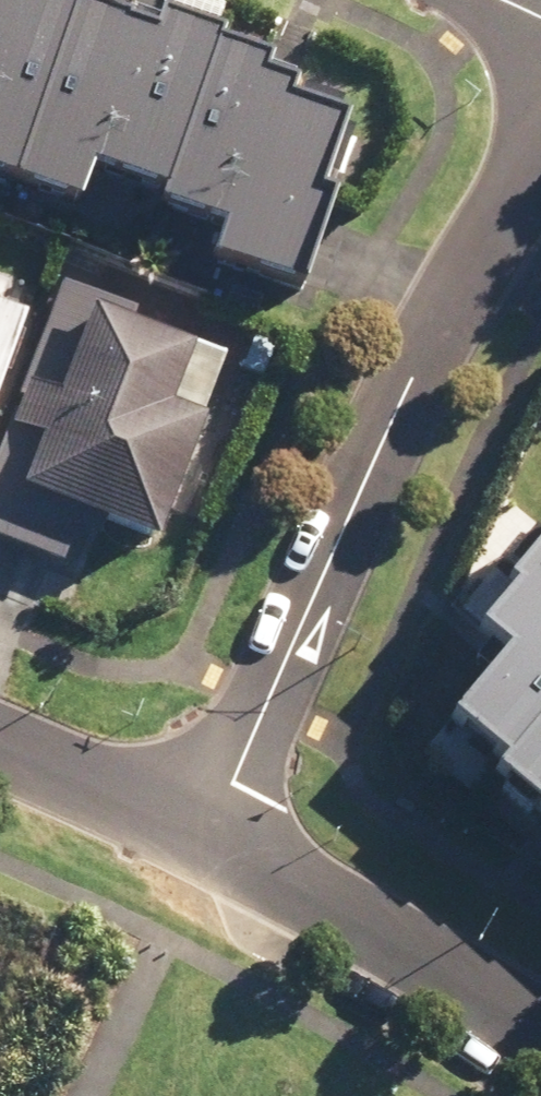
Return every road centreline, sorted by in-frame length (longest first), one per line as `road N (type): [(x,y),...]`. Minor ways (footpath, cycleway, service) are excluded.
road 1 (residential): [(211,831),(478,269)]
road 2 (residential): [(540,1031),(211,831)]
road 3 (residential): [(211,831),(0,738)]

